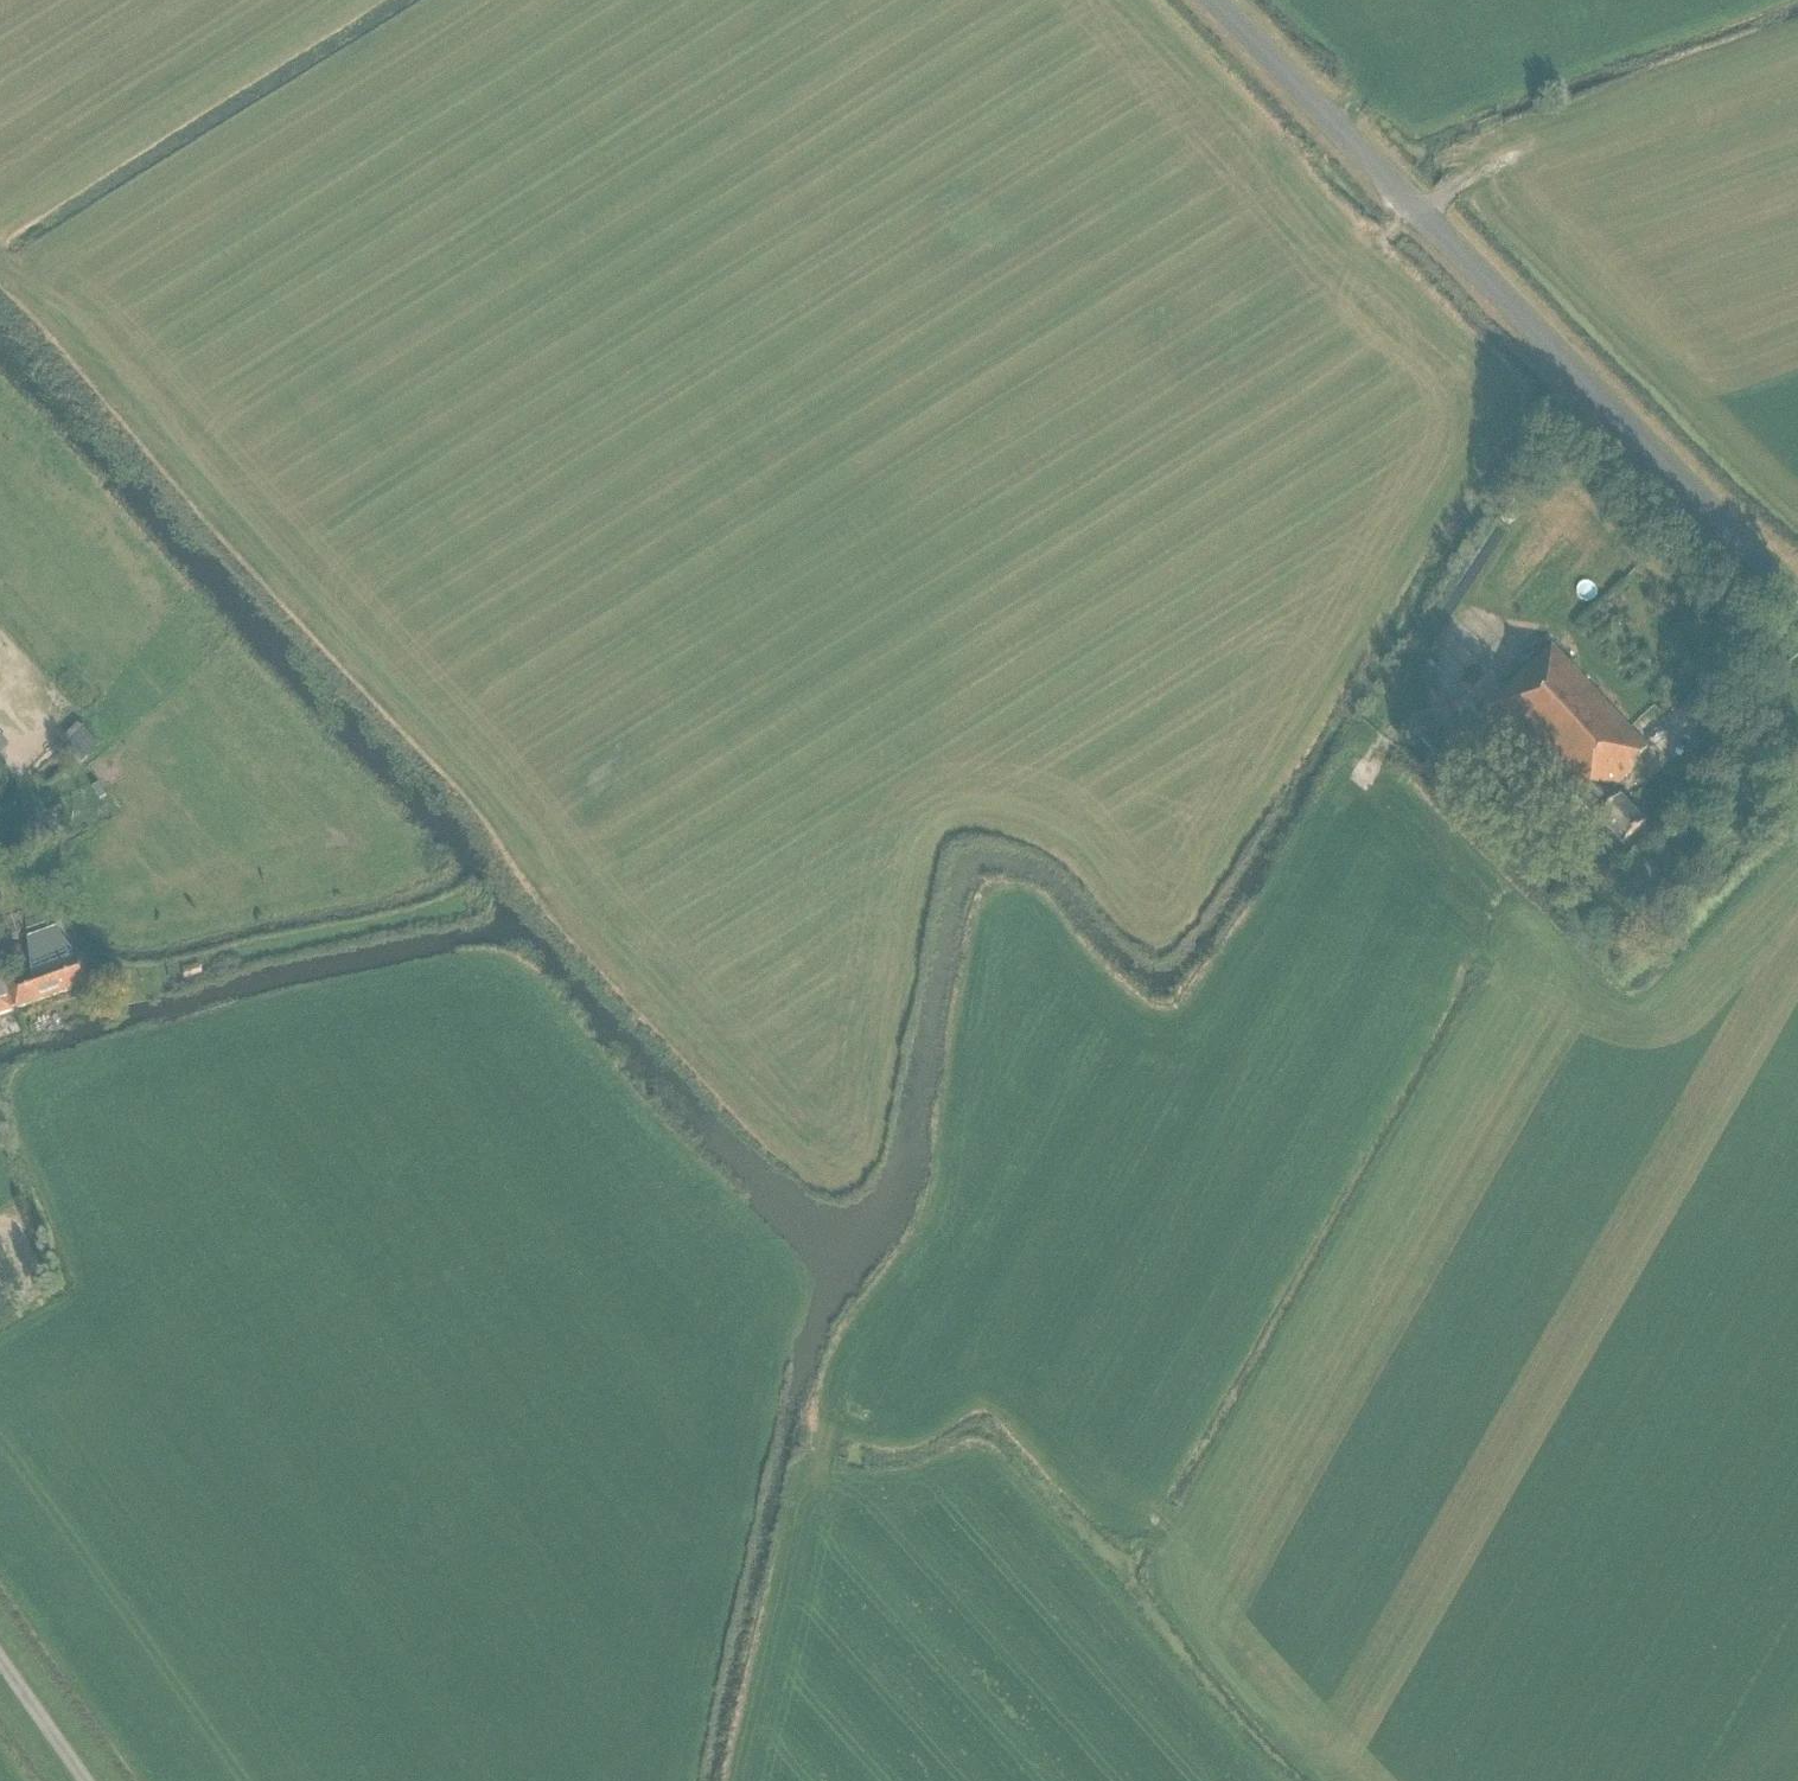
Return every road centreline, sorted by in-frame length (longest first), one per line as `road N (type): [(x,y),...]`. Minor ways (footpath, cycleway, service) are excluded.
road 1 (tertiary): [(1797,601),(1213,0)]
road 2 (track): [(1797,63),(1506,162)]
road 3 (track): [(1506,162),(1420,212),(1342,279)]
road 4 (unclassified): [(81,1780),(0,1667)]

